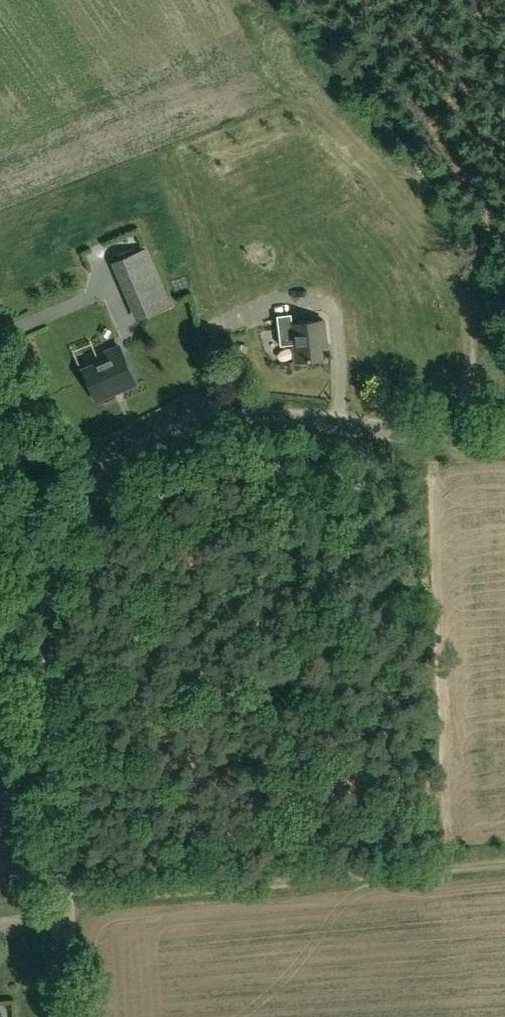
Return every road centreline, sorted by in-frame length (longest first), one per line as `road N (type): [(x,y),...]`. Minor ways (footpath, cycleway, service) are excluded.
road 1 (unclassified): [(71,1016),(48,601),(55,561),(95,478)]
road 2 (track): [(62,902),(504,866)]
road 3 (unclassified): [(95,478),(149,437),(215,414),(504,447)]
road 4 (unclassified): [(0,373),(95,478)]

